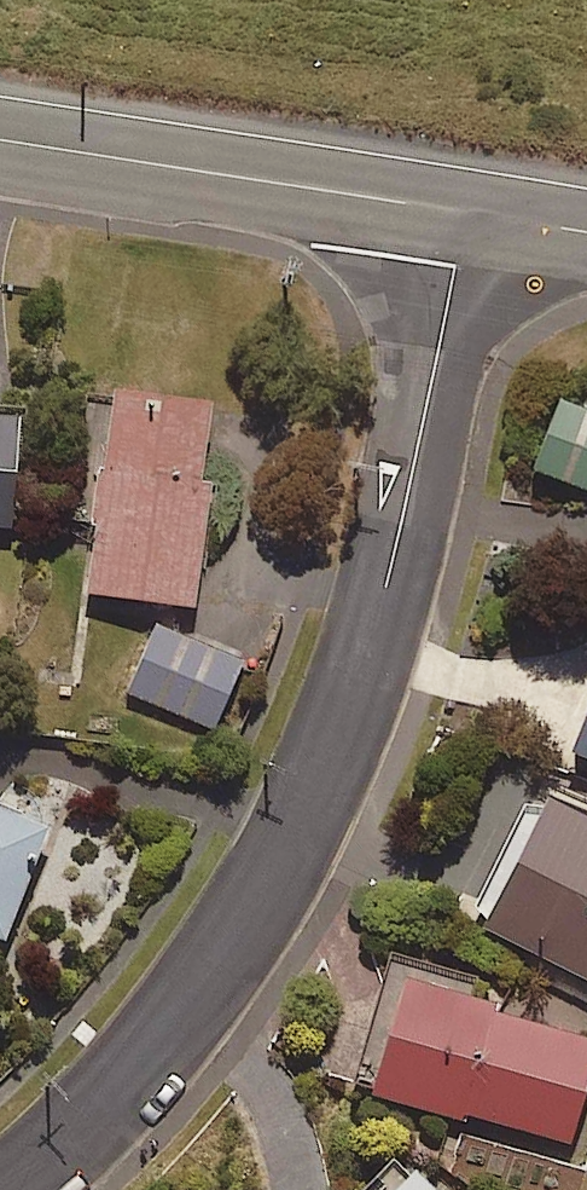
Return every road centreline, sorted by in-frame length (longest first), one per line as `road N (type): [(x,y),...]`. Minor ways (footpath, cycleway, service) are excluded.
road 1 (residential): [(11,1189),(88,1118),(216,965),(316,781),(373,636),(433,362),(456,212)]
road 2 (secondary): [(456,212),(0,138)]
road 3 (secondary): [(586,234),(456,212)]

